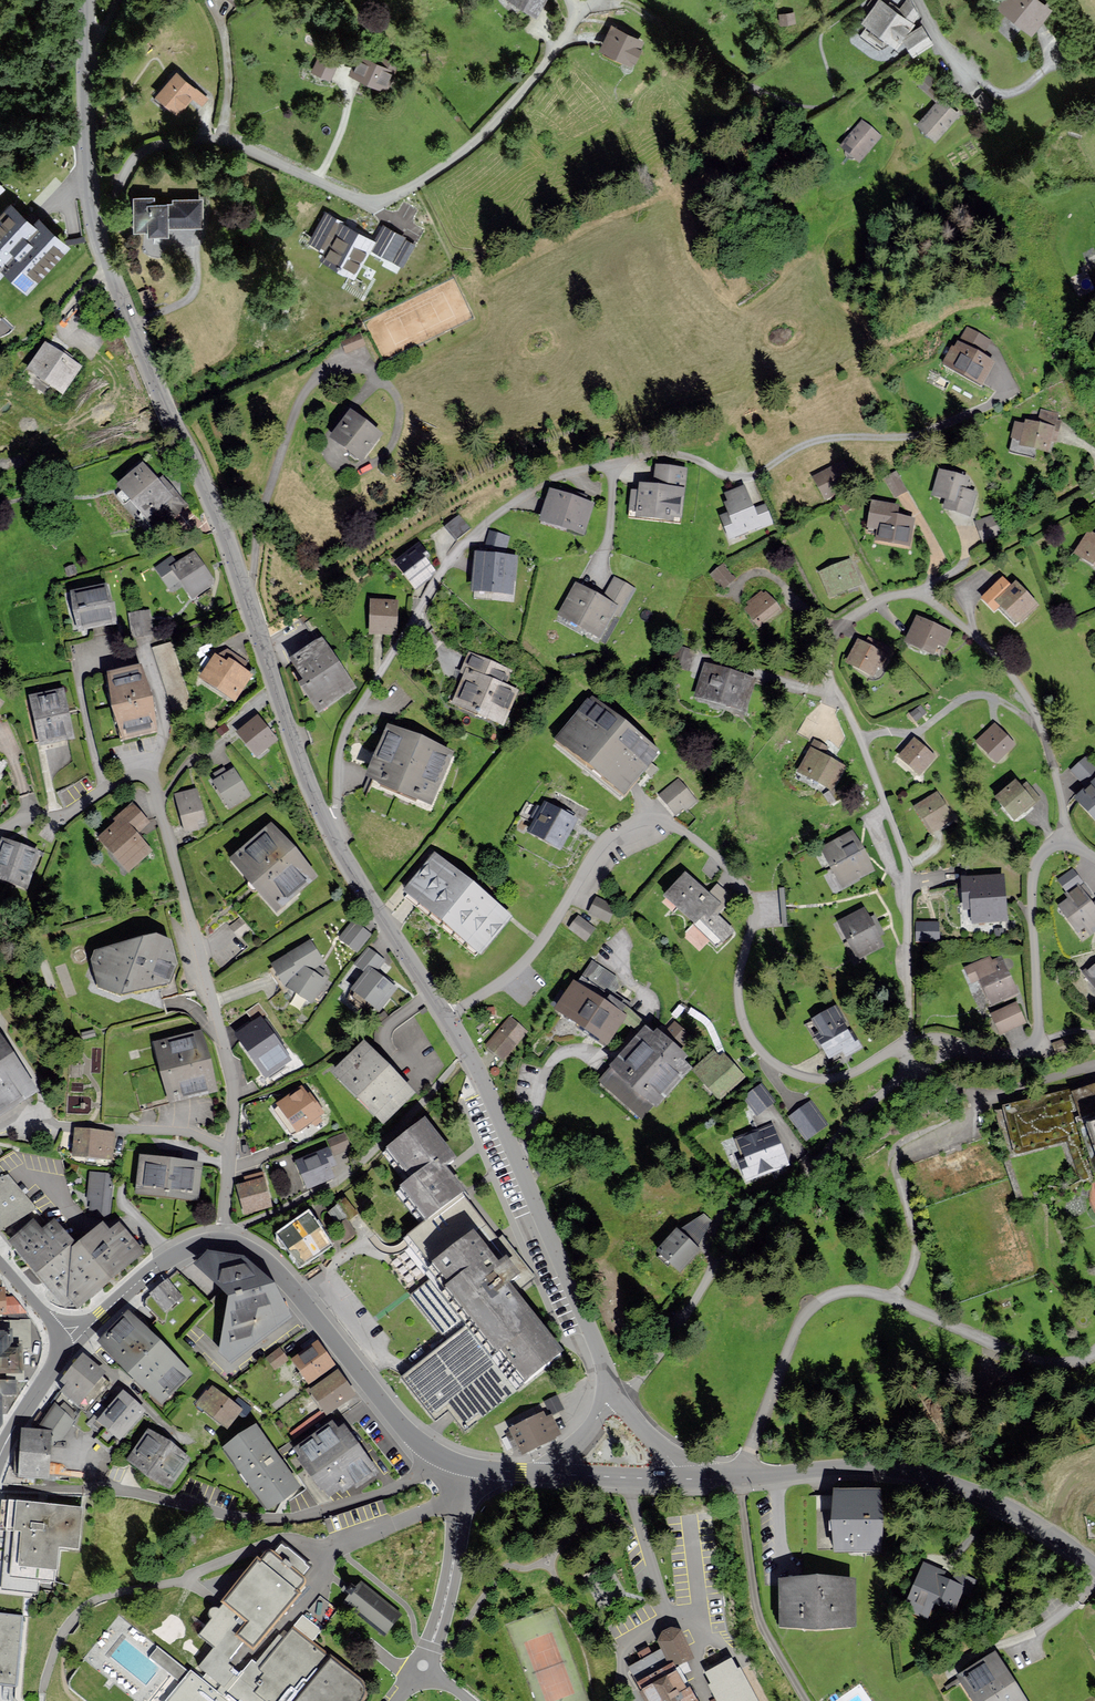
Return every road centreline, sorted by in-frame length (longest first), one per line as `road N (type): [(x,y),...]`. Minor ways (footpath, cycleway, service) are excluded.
road 1 (residential): [(911,1042),(907,858),(832,686),(829,648),(837,628),(907,594),(969,629),(1015,676),(1041,721),(1065,846)]
road 2 (unclassified): [(93,211),(326,821)]
road 3 (residential): [(326,821),(337,804),(347,729),(483,527),(553,482),(663,456),(692,460),(726,479),(757,476)]
road 4 (residential): [(93,211),(115,194),(136,158),(206,140),(231,142),(361,200),(385,198),(460,155),(595,0)]
road 5 (residential): [(220,1237),(231,1075),(155,775)]
road 6 (residential): [(620,1396),(718,1263),(900,1077),(911,1042)]
road 7 (tertiary): [(1094,1569),(995,1504),(907,1470),(693,1480)]
road 8 (unclassified): [(447,1017),(516,1154),(618,1391)]
road 9 (residential): [(84,1489),(292,1518),(389,1490),(441,1457)]
road 10 (residential): [(447,1017),(536,952),(622,833),(651,820),(671,823),(711,851)]
road 11 (residential): [(1065,846),(1046,851),(1033,876),(1038,1023),(1031,1044),(1002,1056),(935,1039),(911,1042)]
road 12 (tertiary): [(441,1457),(393,1415),(284,1279),(220,1237)]
road 13 (track): [(1005,395),(925,435),(820,443),(757,476)]
road 14 (residential): [(747,930),(741,1002),(757,1049),(804,1076),(835,1079),(866,1067)]
road 15 (unclassified): [(326,821),(447,1017)]
road 16 (unclassified): [(89,0),(85,146),(93,211)]
road 17 (track): [(923,596),(1094,495)]
road 18 (unclassified): [(431,1670),(450,1629),(464,1490)]
road 19 (residential): [(155,775),(125,777),(68,815),(23,820),(0,833)]
road 20 (unclassified): [(450,1504),(439,1596),(416,1659)]
road 21 (tertiary): [(220,1237),(172,1256),(101,1318)]
road 22 (tertiary): [(693,1480),(552,1476)]
road 23 (residential): [(155,775),(165,714),(146,647)]
road 24 (track): [(733,590),(748,575),(769,575),(797,604),(837,628)]
road 25 (unclassified): [(338,1546),(450,1504)]

